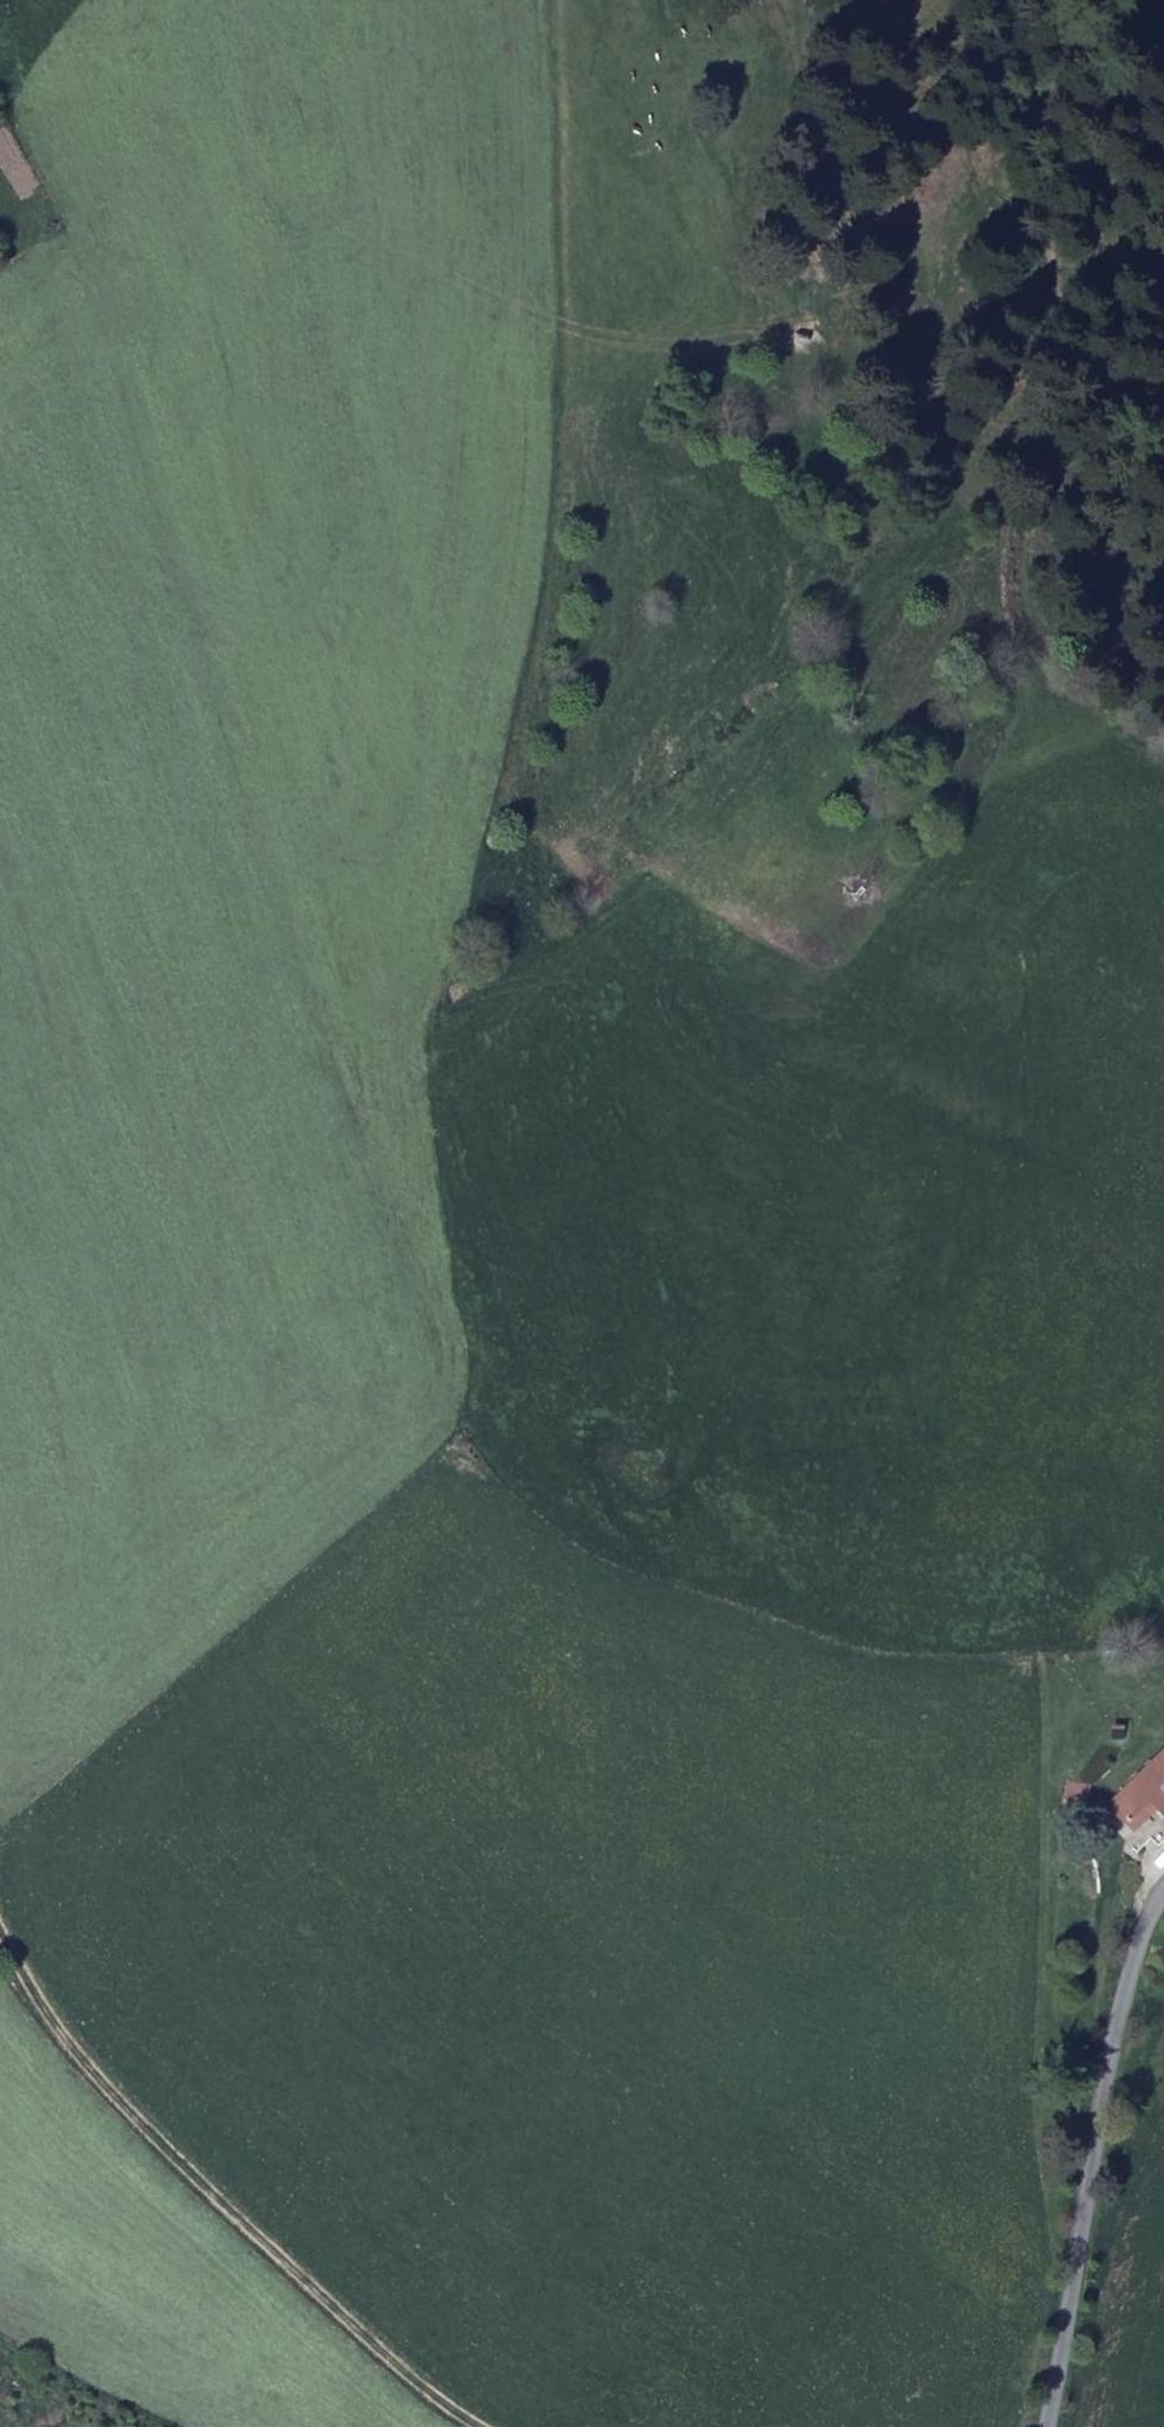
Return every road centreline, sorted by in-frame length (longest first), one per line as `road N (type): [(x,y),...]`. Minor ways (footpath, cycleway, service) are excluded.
road 1 (track): [(1163,704),(1068,648),(1037,596),(1038,0)]
road 2 (track): [(0,1928),(62,2034),(130,2106),(308,2282),(430,2393),(483,2426)]
road 3 (residential): [(1048,2426),(1100,2127),(1147,1925),(1163,1906)]

